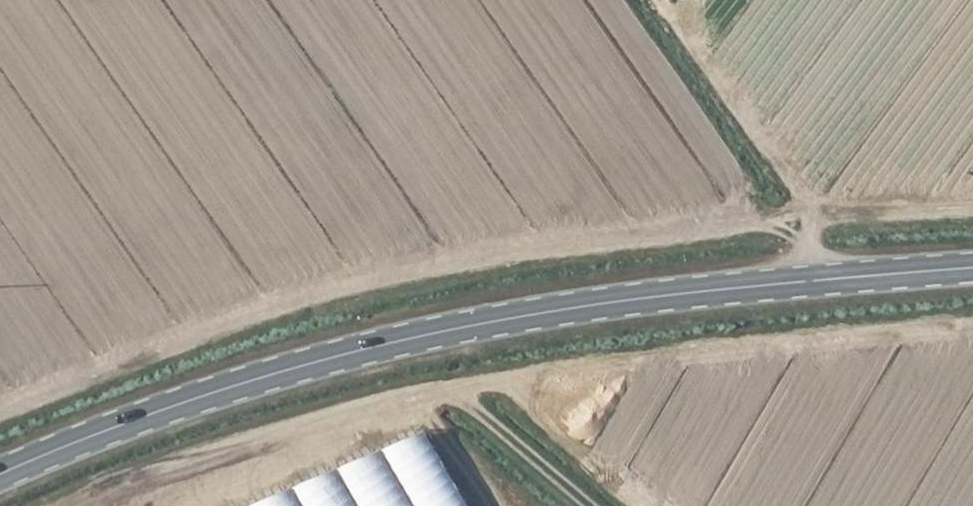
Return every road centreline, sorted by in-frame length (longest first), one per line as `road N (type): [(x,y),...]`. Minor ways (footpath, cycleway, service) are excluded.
road 1 (secondary): [(0,474),(218,391),(498,322),(664,298),(972,270)]
road 2 (track): [(589,505),(449,392),(146,505)]

